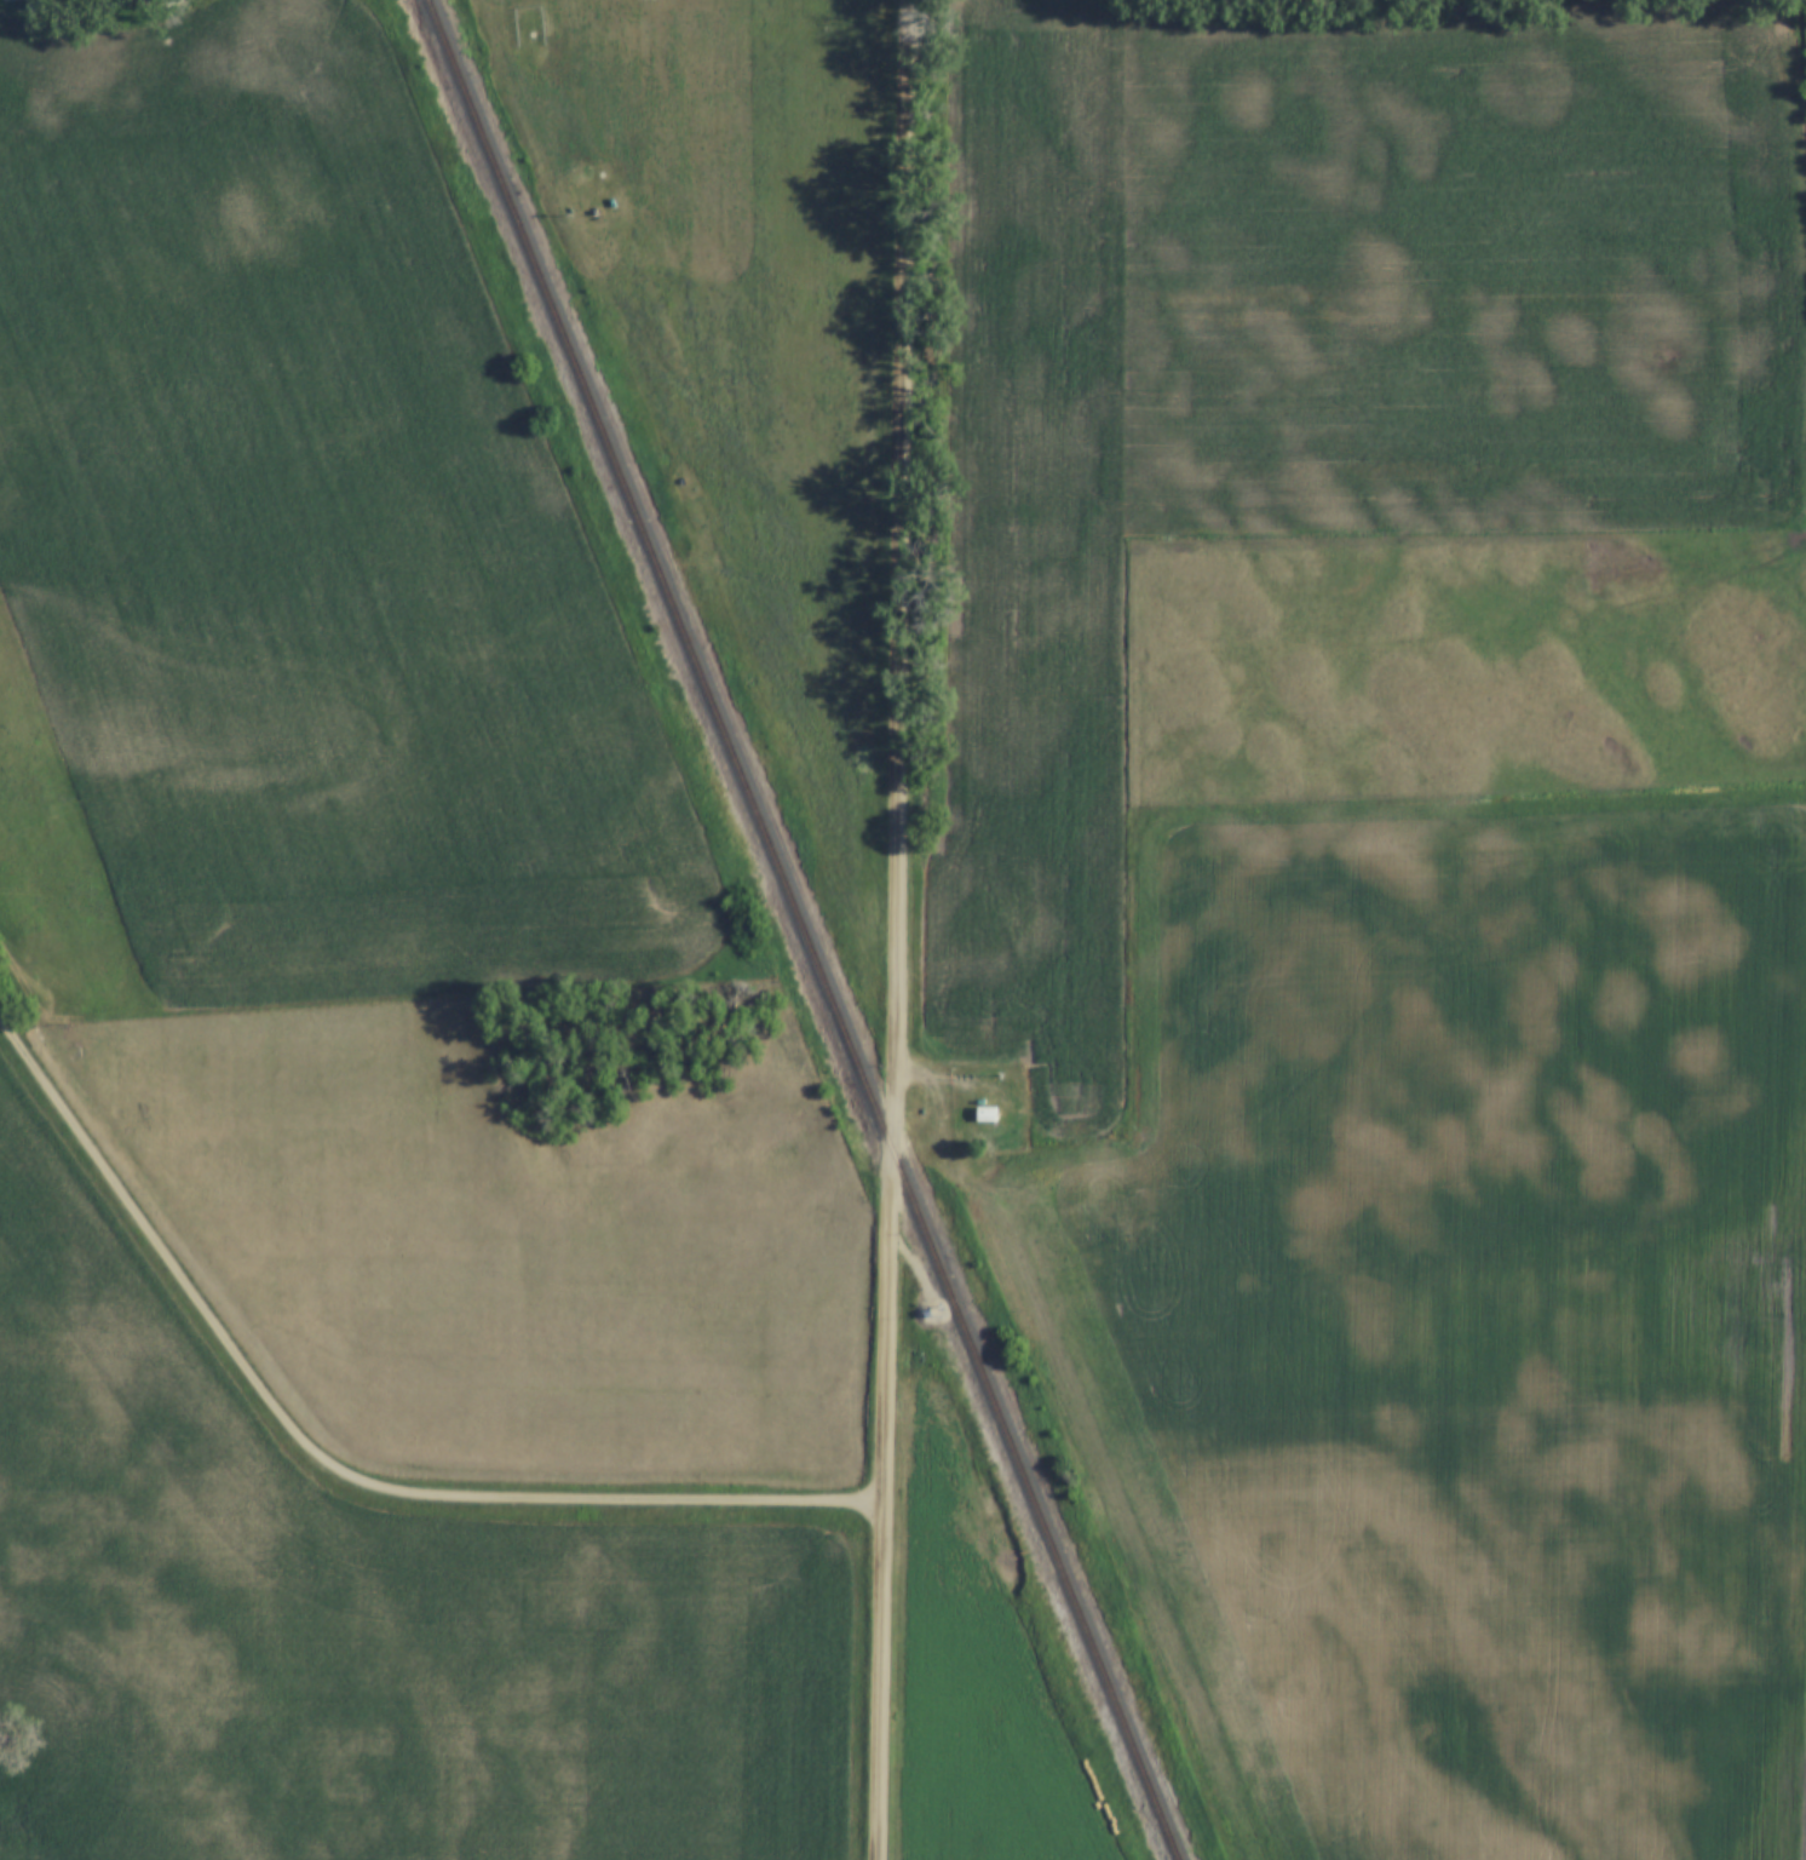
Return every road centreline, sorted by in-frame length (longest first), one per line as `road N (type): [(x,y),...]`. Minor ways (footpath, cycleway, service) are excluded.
road 1 (residential): [(883,1859),(909,0)]

